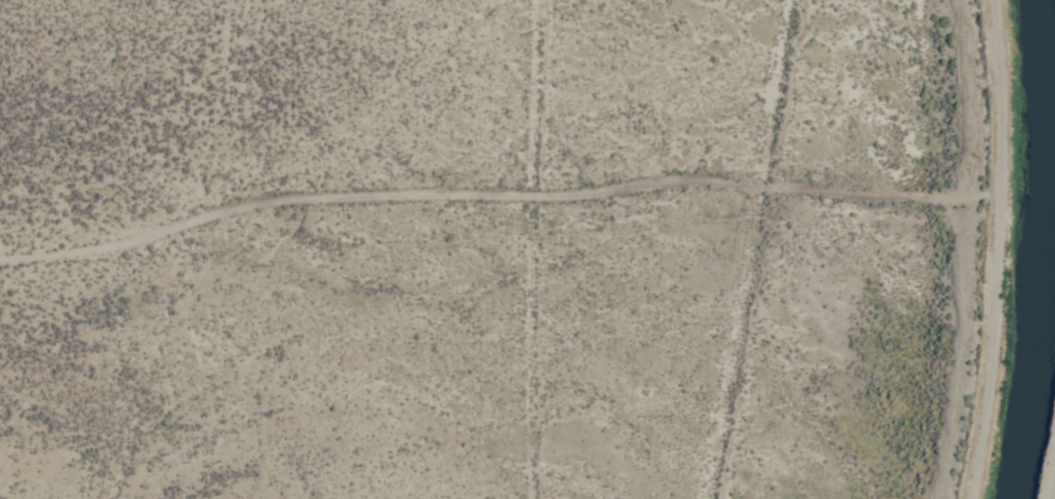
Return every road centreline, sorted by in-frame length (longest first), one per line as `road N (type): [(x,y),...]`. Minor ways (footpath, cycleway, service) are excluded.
road 1 (track): [(0,263),(107,253),(227,210),(292,197),(1006,196)]

